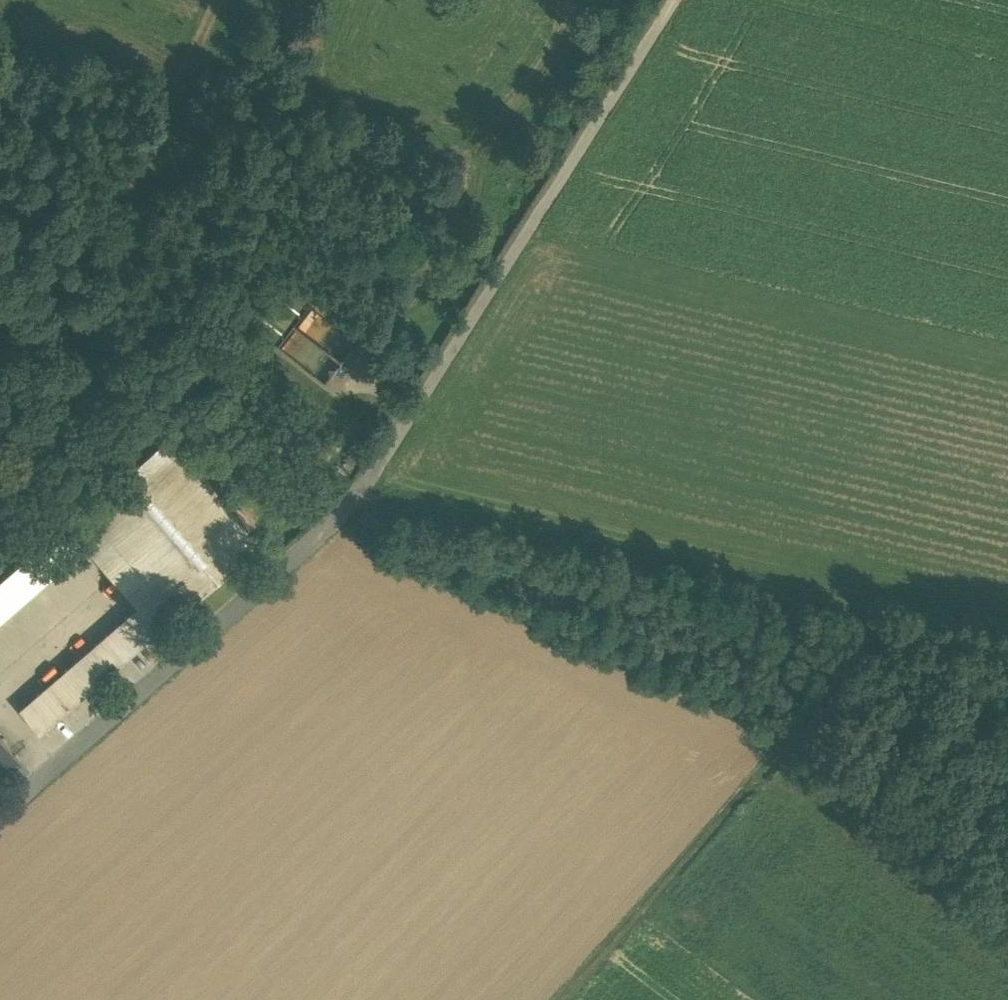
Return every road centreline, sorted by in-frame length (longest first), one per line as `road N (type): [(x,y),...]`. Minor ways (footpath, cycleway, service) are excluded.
road 1 (track): [(1007,645),(356,508)]
road 2 (track): [(878,614),(868,660),(572,999)]
road 3 (track): [(131,231),(109,283),(48,338),(0,344)]

